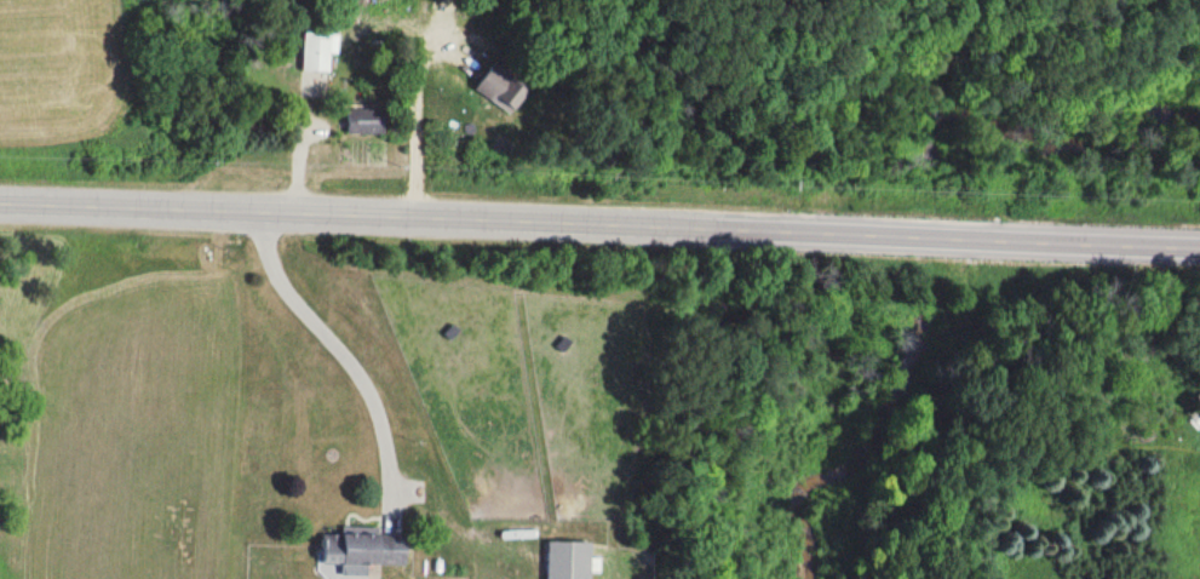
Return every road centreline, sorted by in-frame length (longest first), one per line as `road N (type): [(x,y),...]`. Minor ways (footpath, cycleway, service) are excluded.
road 1 (primary): [(1032,240),(0,201)]
road 2 (primary): [(1199,245),(1032,240)]

